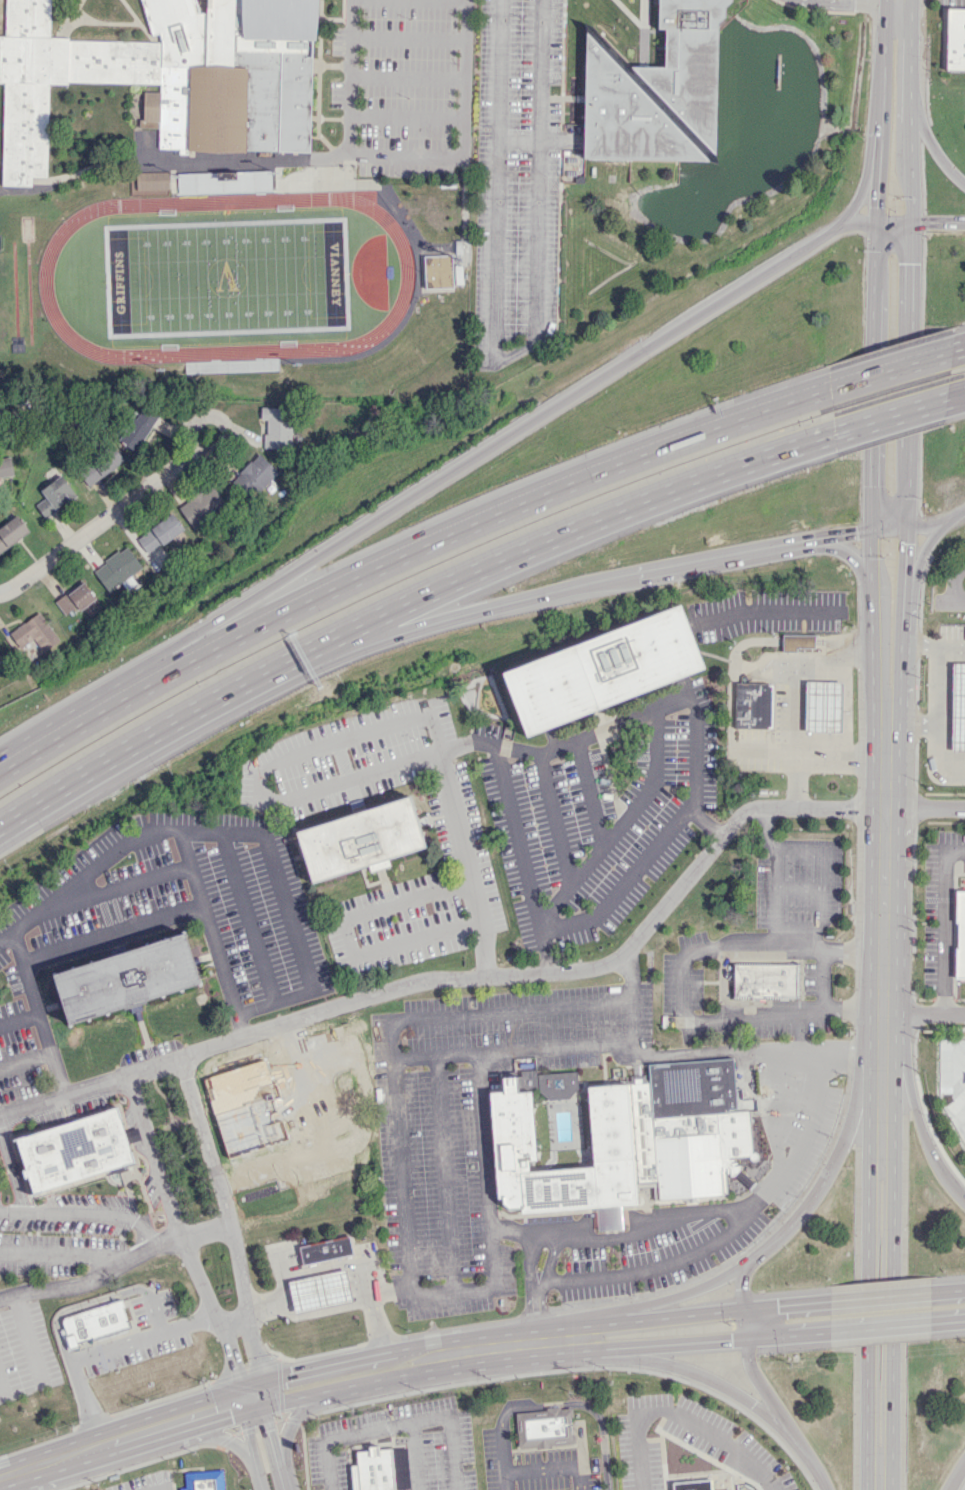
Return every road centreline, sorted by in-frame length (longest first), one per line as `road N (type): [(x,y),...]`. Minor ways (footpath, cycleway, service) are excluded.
road 1 (residential): [(884,808),(759,807),(725,833),(622,958),(593,970),(422,984),(0,1115)]
road 2 (motorway): [(911,263),(875,227),(836,229),(249,600),(148,683)]
road 3 (motorway): [(830,388),(474,522),(148,683)]
road 4 (primary): [(897,1),(884,44),(869,530)]
road 5 (motorway): [(348,630),(575,528),(834,434)]
road 6 (motorway): [(348,630),(805,540)]
road 7 (motorway): [(0,824),(348,630)]
road 8 (primary): [(536,1330),(289,1373),(222,1392),(169,1423)]
road 9 (primary): [(169,1423),(534,1354)]
road 10 (residential): [(262,1406),(228,1216),(180,1057)]
road 11 (residential): [(126,1074),(226,1342),(243,1412)]
road 12 (primary): [(887,693),(881,1043)]
road 13 (primary): [(829,1300),(536,1330)]
road 14 (primary): [(589,1350),(661,1363),(728,1390),(784,1427),(825,1489)]
road 15 (primary): [(911,263),(909,45),(897,1)]
road 16 (residential): [(467,0),(465,261)]
road 17 (primary): [(881,1043),(822,1181),(755,1255)]
road 18 (primary): [(908,498),(911,263)]
road 19 (residential): [(189,458),(0,594)]
road 20 (primary): [(534,1354),(751,1338)]
road 21 (primary): [(755,1255),(708,1284),(566,1327)]
road 22 (primary): [(964,1200),(942,1172),(881,1043)]
road 23 (primary): [(887,693),(899,677),(906,521)]
road 24 (motorway): [(148,683),(0,771)]
road 25 (primary): [(5,1475),(169,1423)]
road 26 (primary): [(878,1474),(891,1417),(892,1309)]
road 27 (primary): [(867,1311),(866,1417),(878,1474)]
road 28 (primary): [(880,1158),(867,1223),(867,1311)]
road 29 (primary): [(892,1309),(892,1223),(880,1158)]
road 30 (primary): [(776,1305),(751,1338),(748,1356),(784,1427)]
road 31 (motorway): [(951,351),(830,388)]

